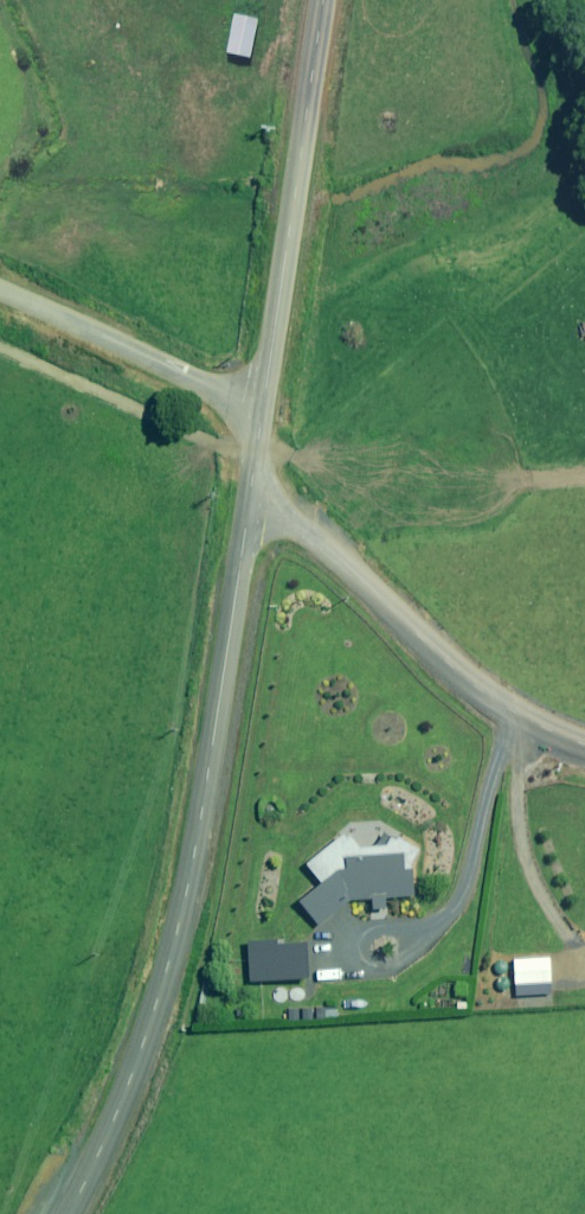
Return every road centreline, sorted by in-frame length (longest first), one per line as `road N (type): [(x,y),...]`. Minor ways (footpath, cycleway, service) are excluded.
road 1 (unclassified): [(69,1213),(138,1061),(194,858),(250,507)]
road 2 (unclassified): [(250,507),(305,530),(497,704),(584,745)]
road 3 (unclassified): [(264,407),(325,0)]
road 4 (unclassified): [(0,292),(264,407)]

